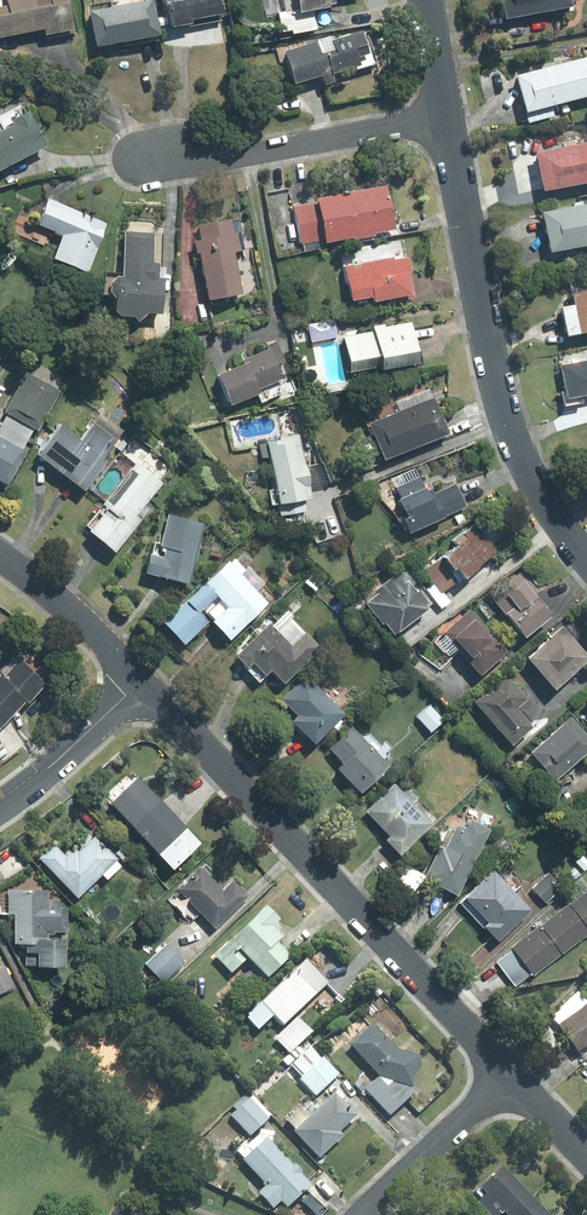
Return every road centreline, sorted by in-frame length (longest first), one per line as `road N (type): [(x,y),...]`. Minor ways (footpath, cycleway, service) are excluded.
road 1 (residential): [(142,682),(511,1075)]
road 2 (residential): [(586,557),(546,504),(507,424),(445,118)]
road 3 (residential): [(145,156),(225,158),(445,118)]
road 4 (residential): [(365,1214),(511,1075)]
road 5 (residential): [(0,555),(142,682)]
road 6 (residential): [(142,682),(0,808)]
road 7 (residential): [(445,118),(424,0)]

